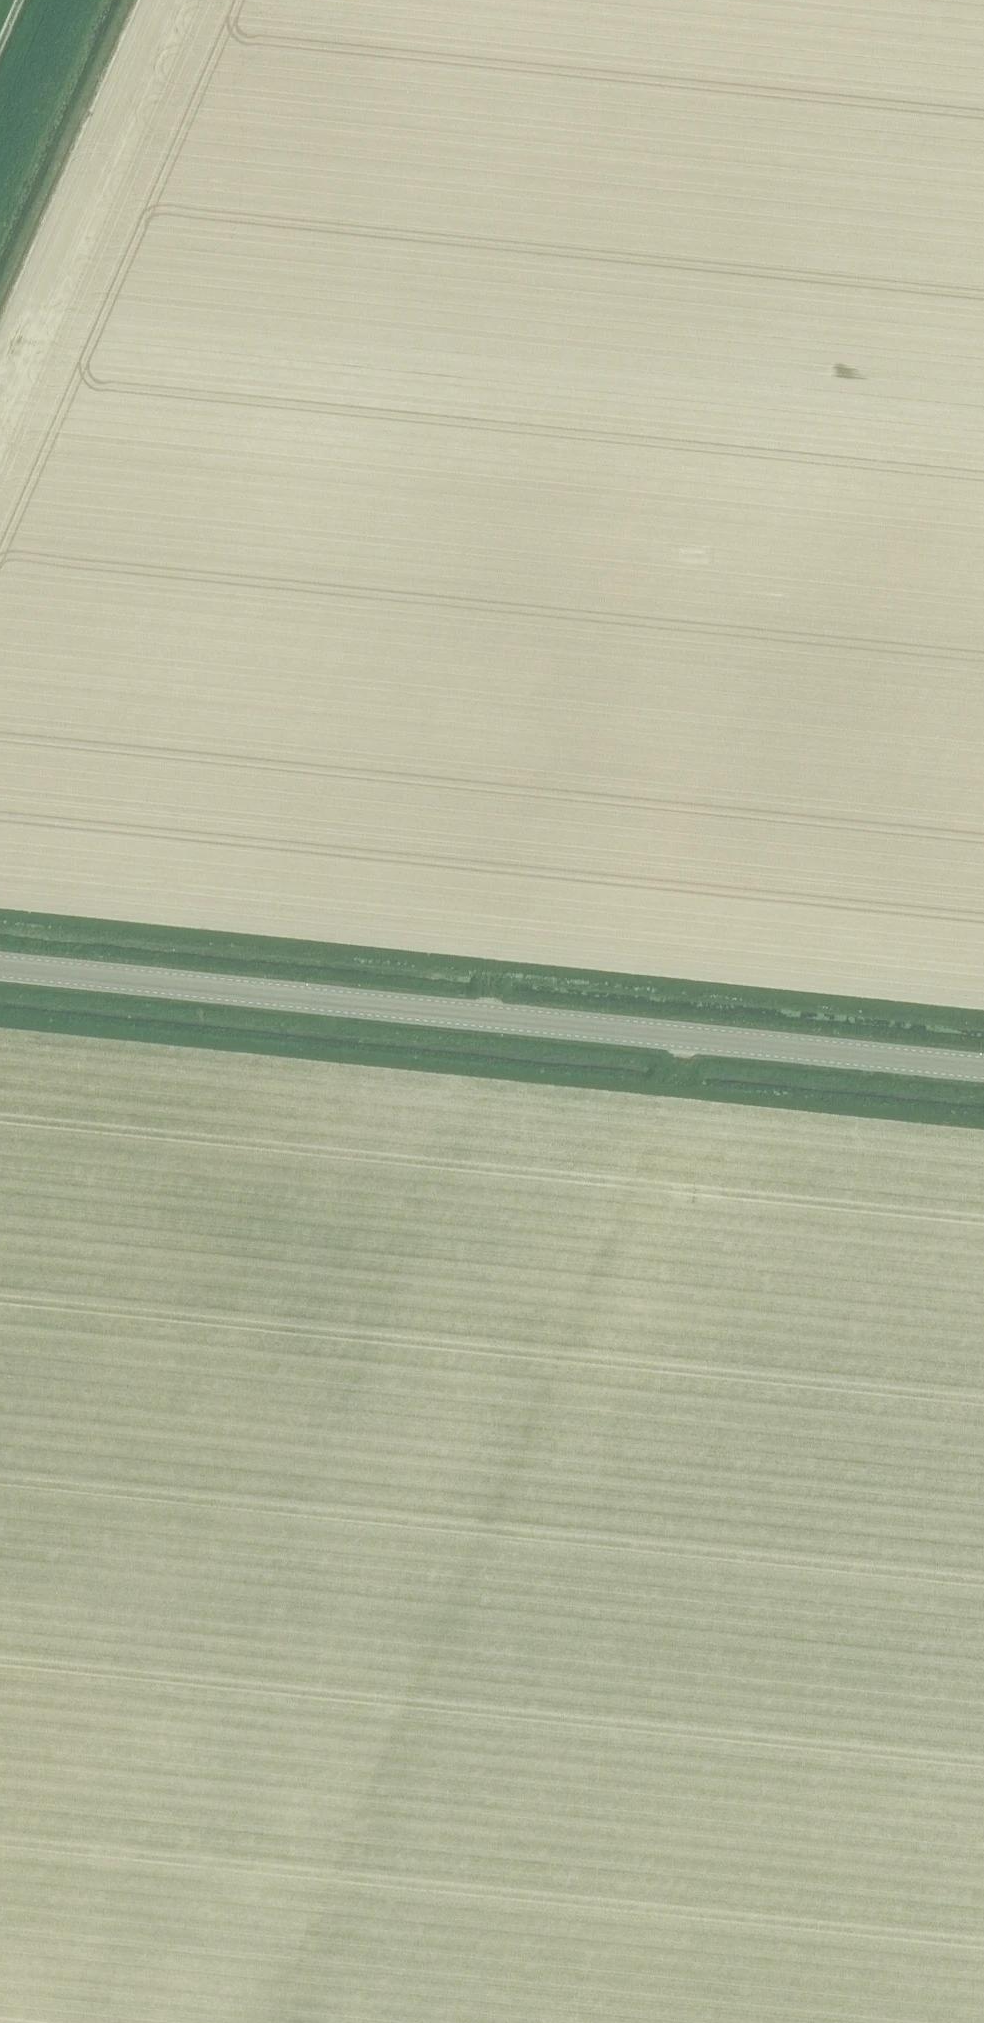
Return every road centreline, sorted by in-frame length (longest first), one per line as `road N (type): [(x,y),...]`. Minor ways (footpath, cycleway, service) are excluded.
road 1 (tertiary): [(983,1067),(0,965)]

